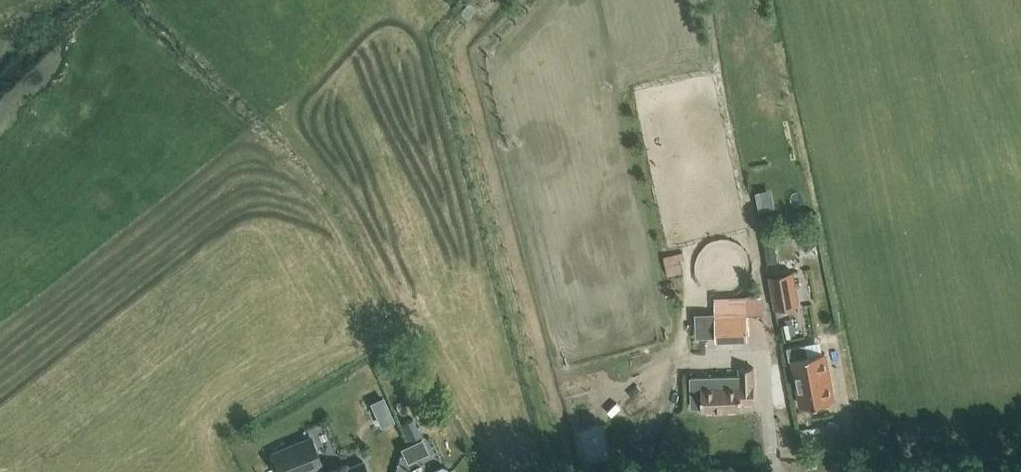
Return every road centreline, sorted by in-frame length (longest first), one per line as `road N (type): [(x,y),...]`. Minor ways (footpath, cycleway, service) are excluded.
road 1 (track): [(472,6),(448,33),(446,48),(559,471)]

